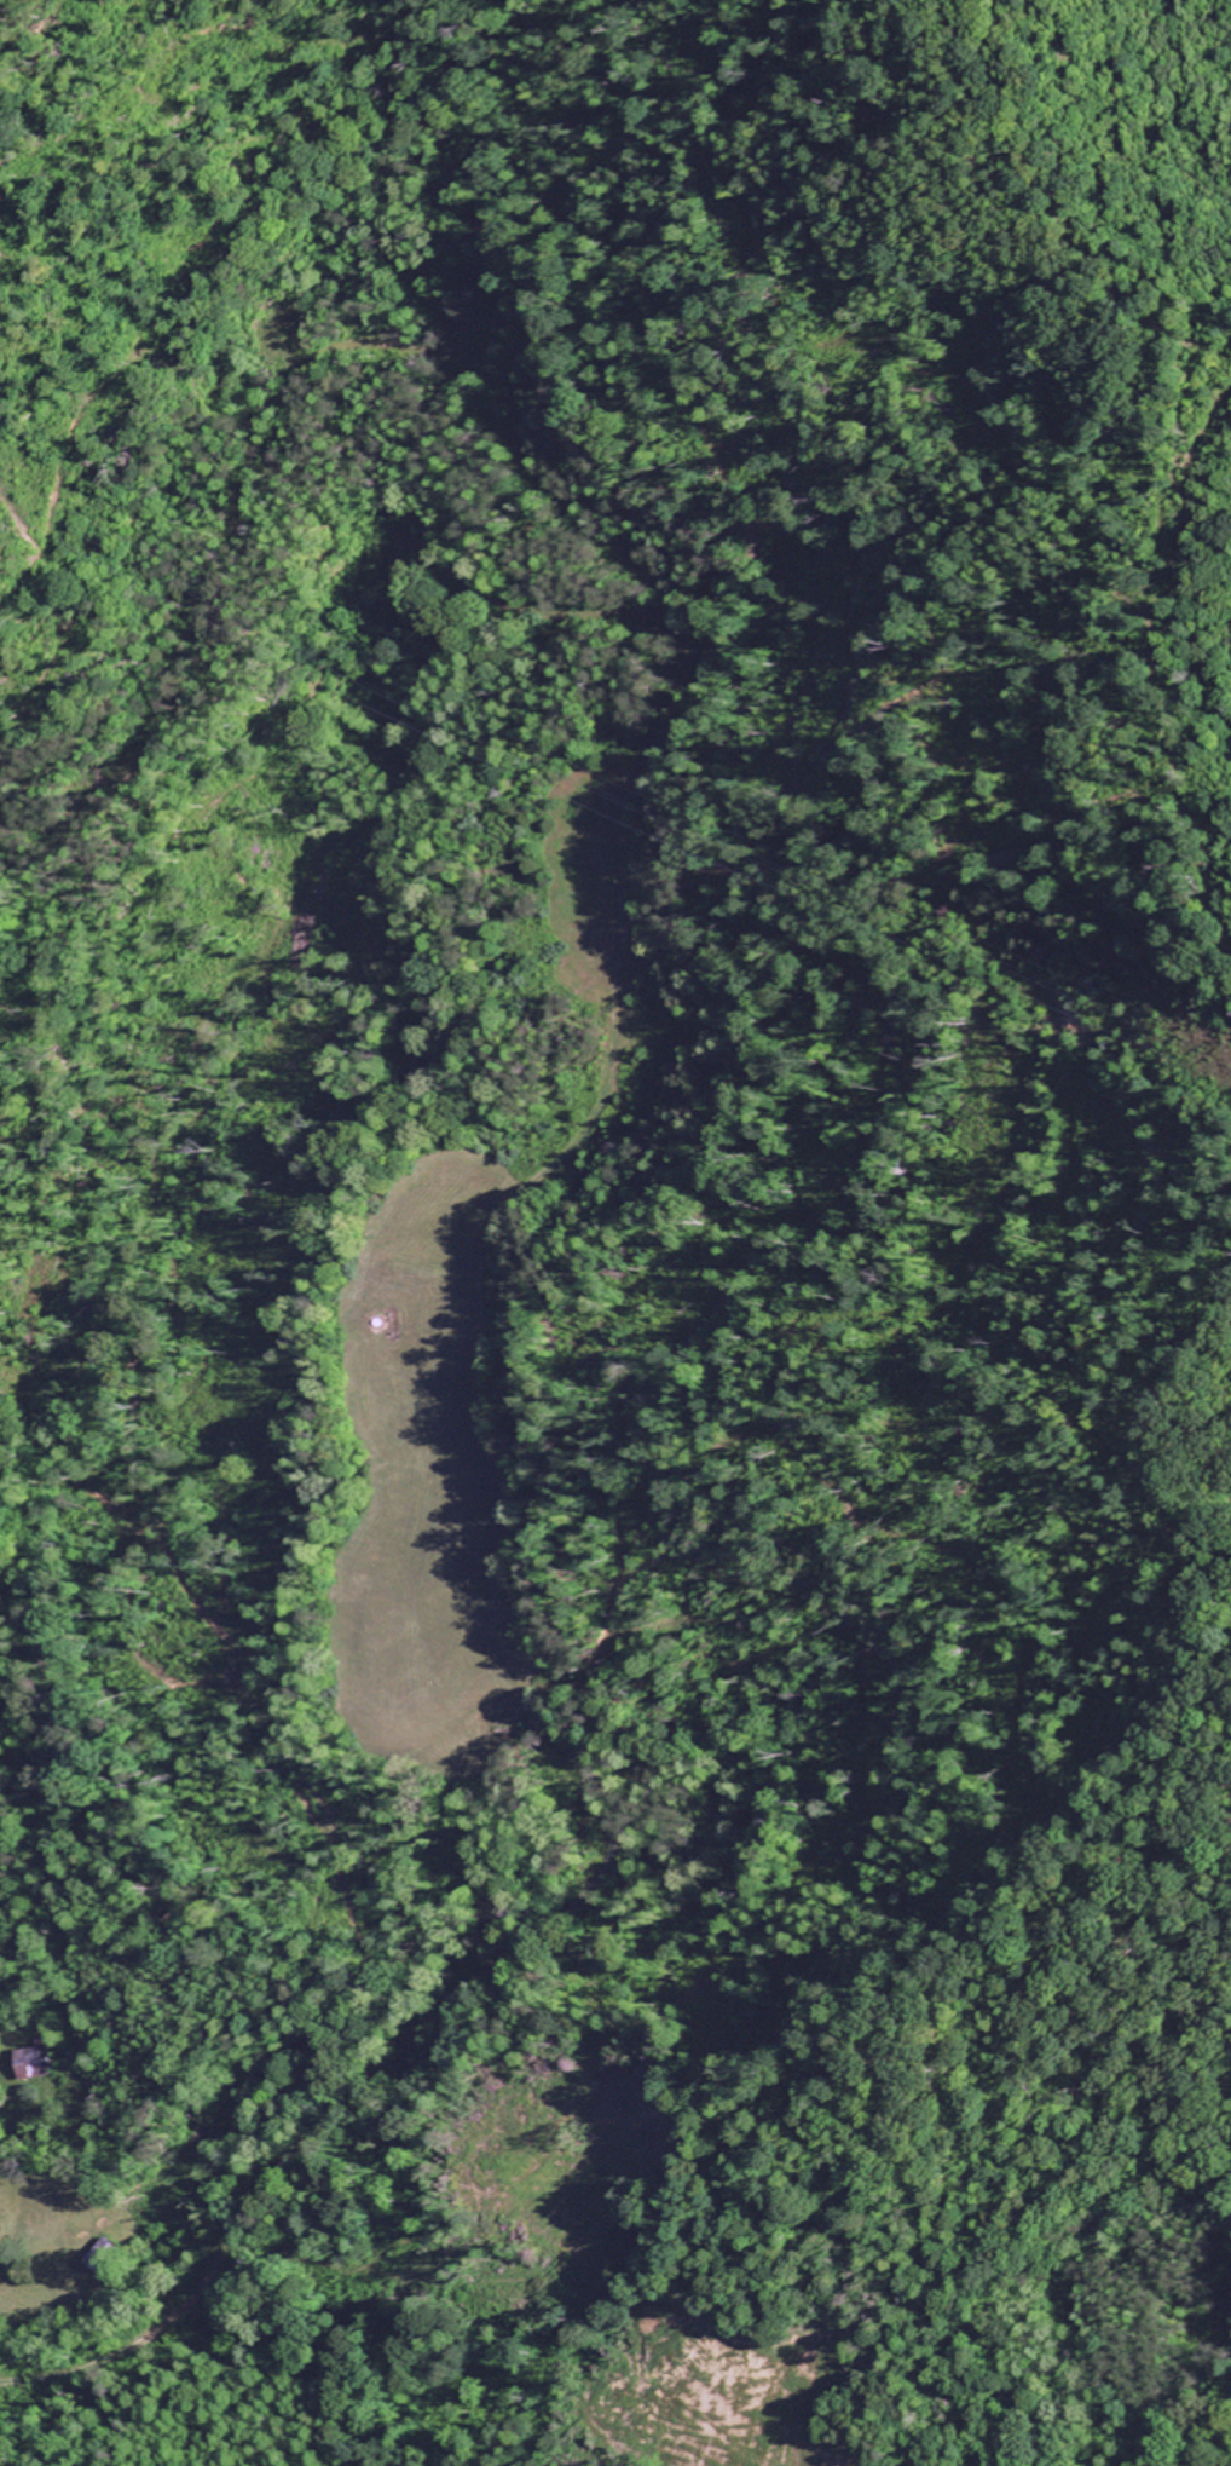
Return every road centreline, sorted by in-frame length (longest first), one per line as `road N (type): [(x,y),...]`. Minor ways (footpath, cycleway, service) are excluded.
road 1 (residential): [(0,2360),(110,2332),(173,2291),(290,2131),(572,1861)]

